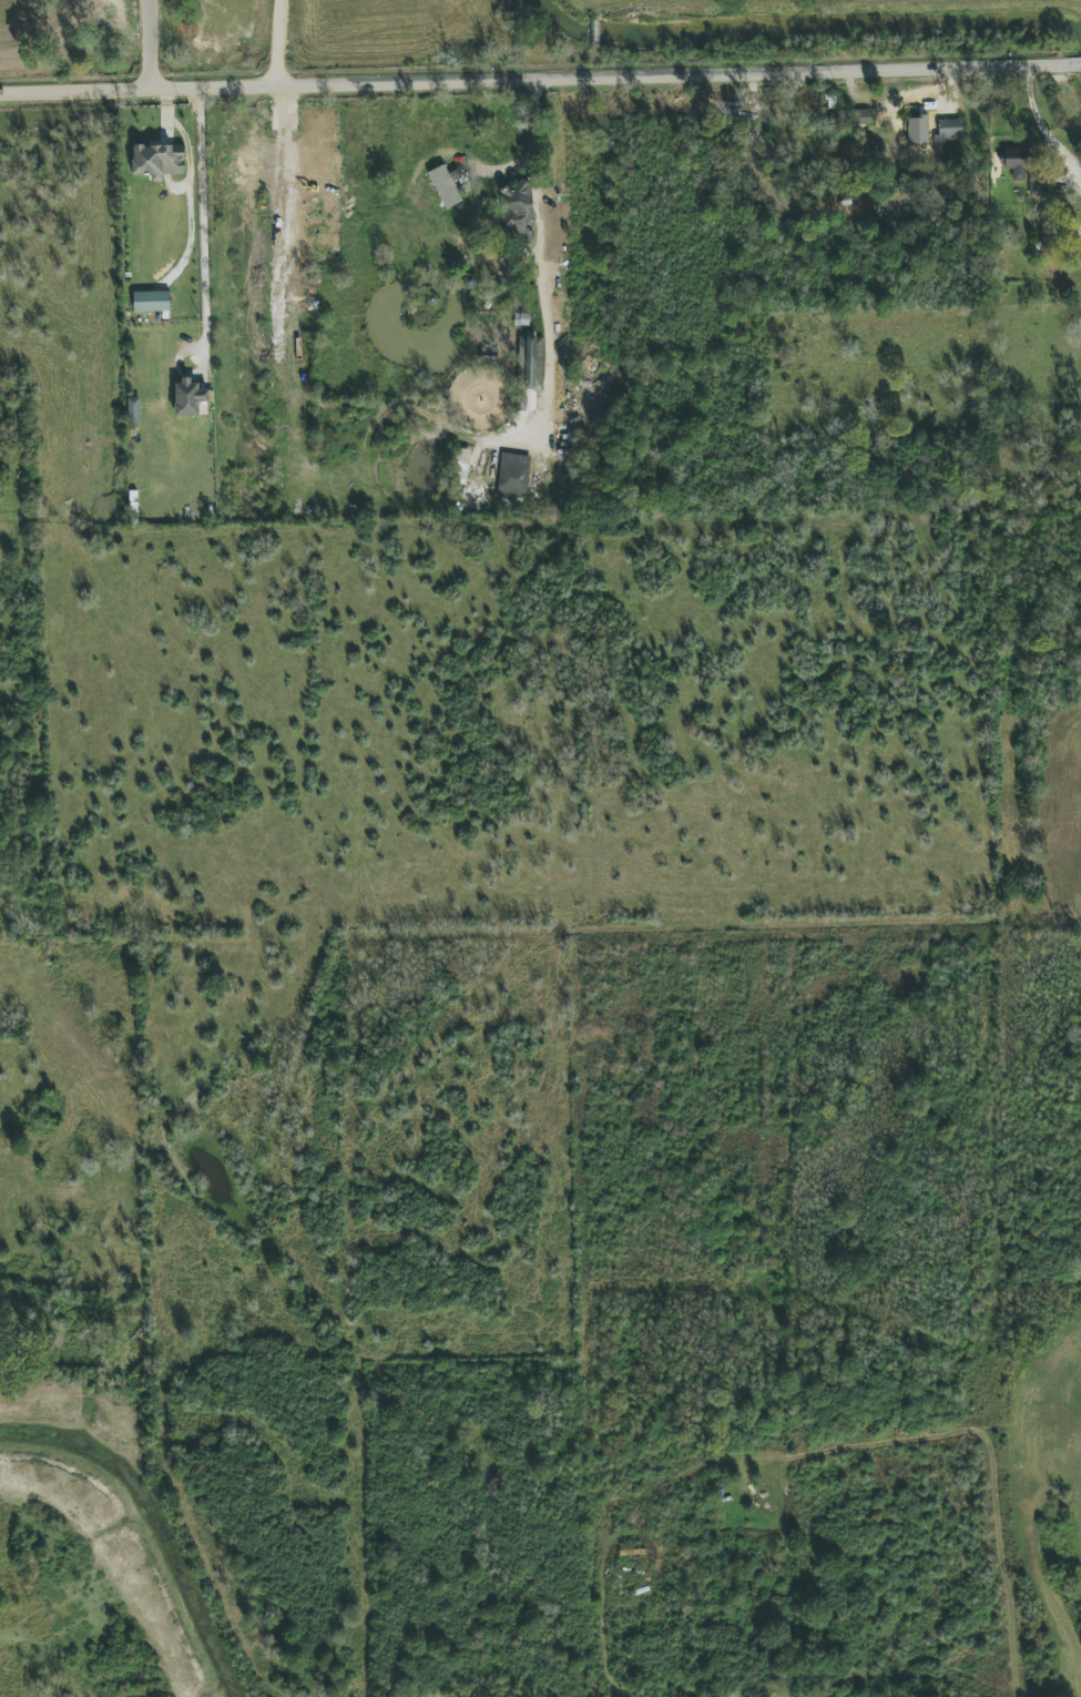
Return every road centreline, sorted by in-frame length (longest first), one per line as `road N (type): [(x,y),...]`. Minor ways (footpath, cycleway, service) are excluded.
road 1 (residential): [(0,90),(1065,67)]

